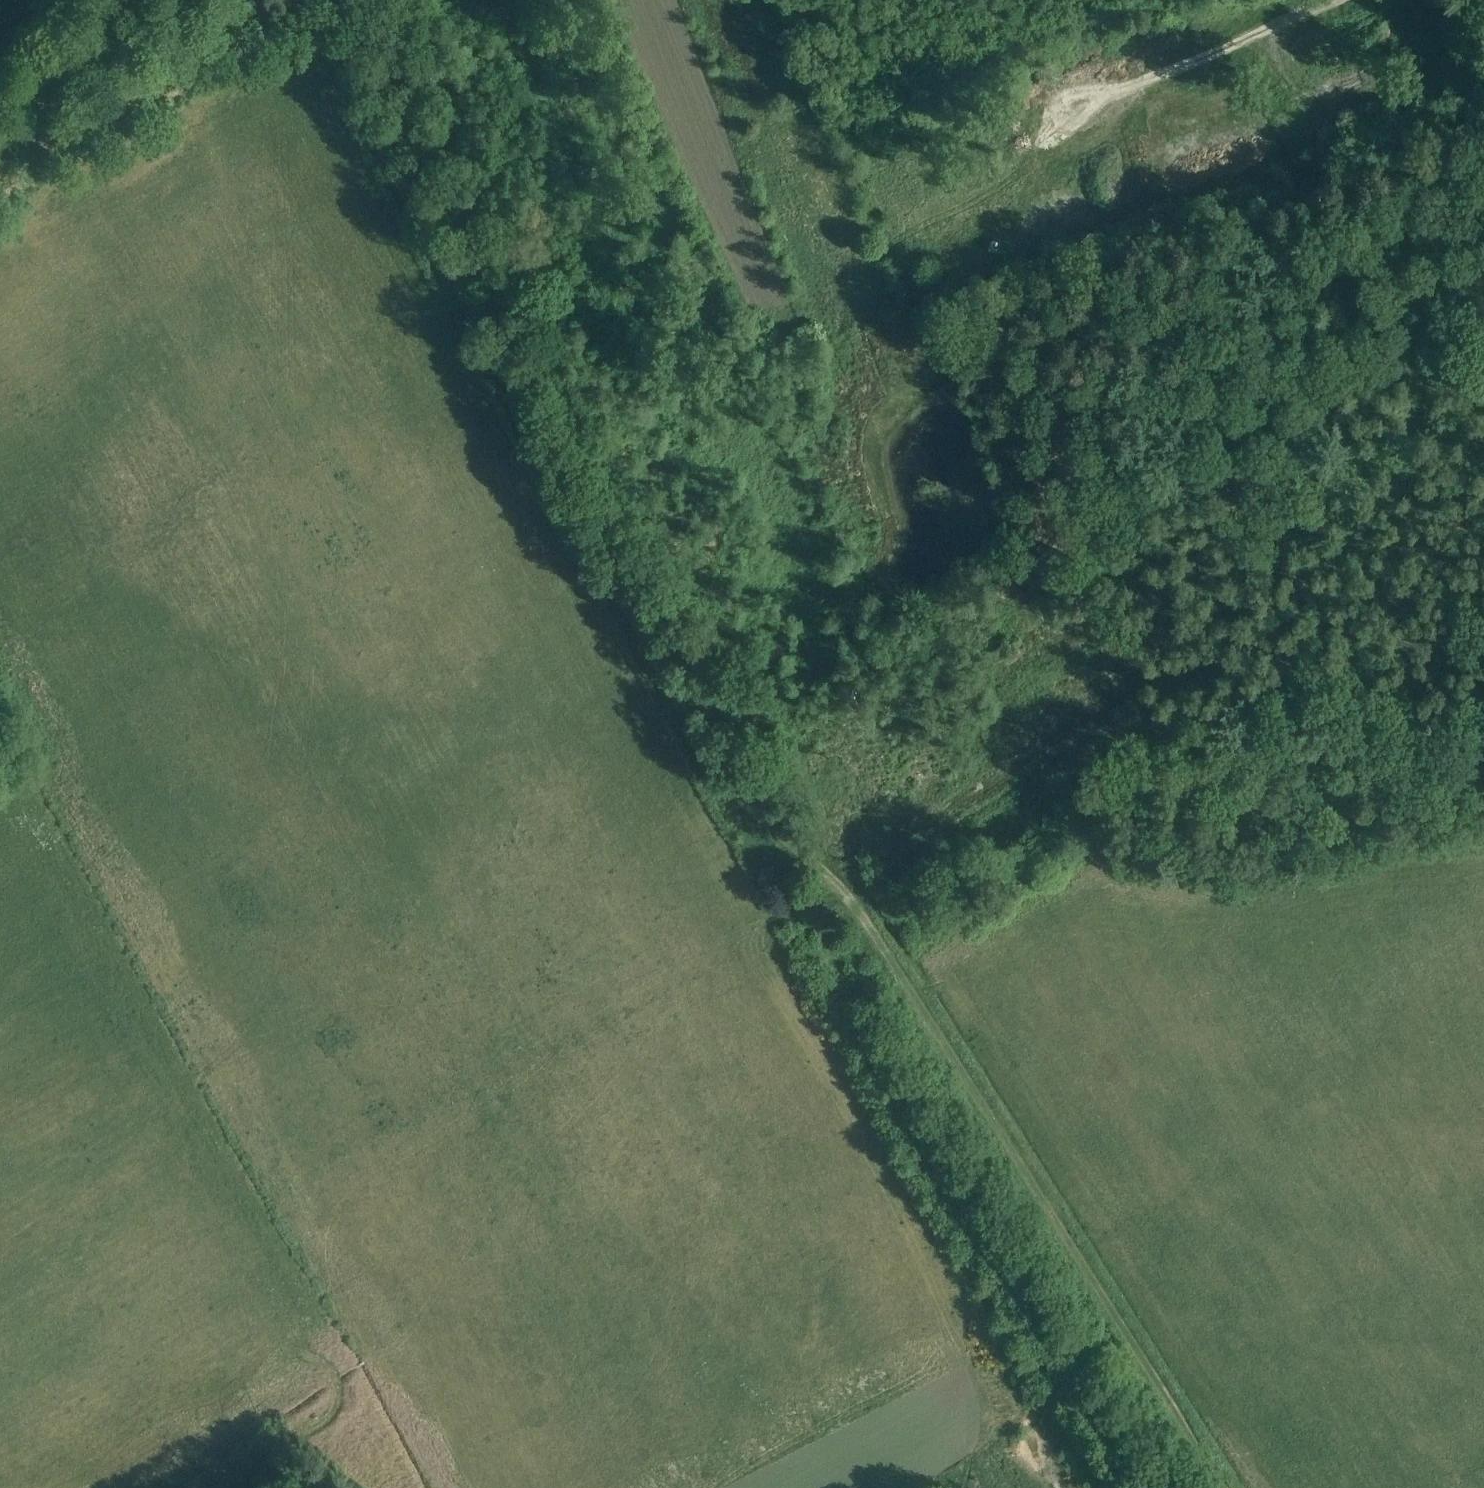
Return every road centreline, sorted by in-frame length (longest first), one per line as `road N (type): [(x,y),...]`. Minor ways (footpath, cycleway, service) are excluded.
road 1 (track): [(1225,1487),(851,901),(708,759),(306,0)]
road 2 (track): [(276,1487),(268,1471),(271,1445),(334,1408),(327,1368)]

